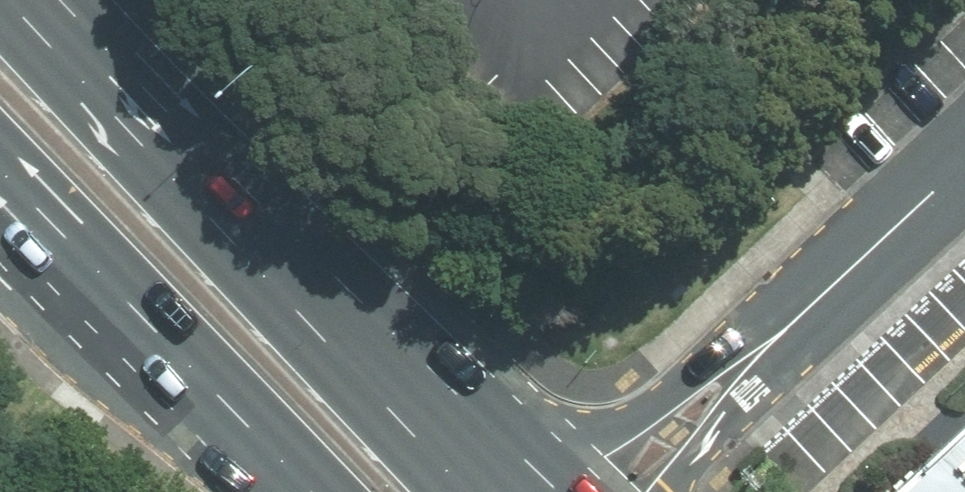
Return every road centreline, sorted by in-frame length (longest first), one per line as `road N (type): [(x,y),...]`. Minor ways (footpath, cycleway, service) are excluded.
road 1 (primary): [(51,0),(515,477)]
road 2 (primary): [(299,491),(0,194)]
road 3 (residential): [(515,477),(822,294)]
road 4 (residential): [(822,294),(674,491)]
road 5 (residential): [(964,151),(822,294)]

